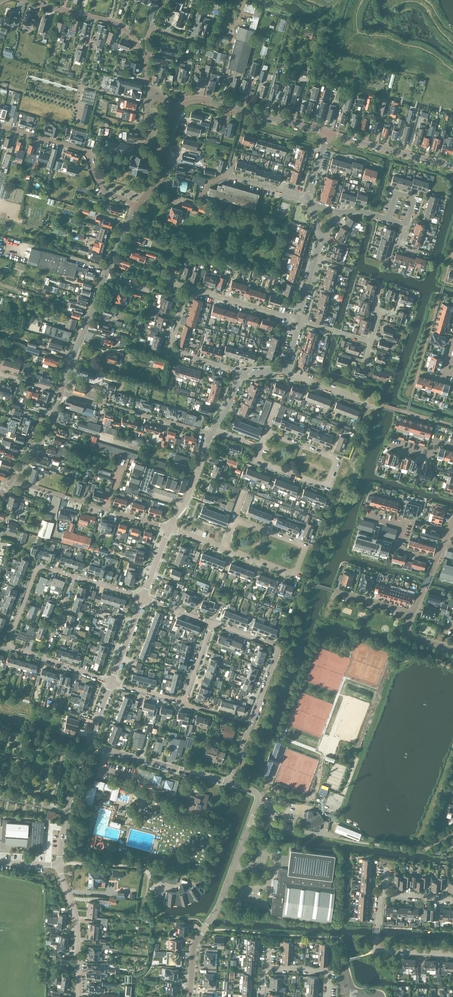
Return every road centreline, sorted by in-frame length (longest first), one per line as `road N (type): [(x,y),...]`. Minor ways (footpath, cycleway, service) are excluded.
road 1 (residential): [(191,996),(192,951),(221,905),(258,800),(229,782)]
road 2 (residential): [(229,782),(279,648),(211,623)]
road 3 (tertiary): [(62,393),(137,207)]
road 4 (residential): [(267,432),(333,458),(328,483),(260,462),(261,449)]
road 5 (residential): [(225,548),(294,574),(305,550),(234,520)]
road 6 (residential): [(137,207),(98,187),(83,151),(0,125)]
road 7 (residential): [(169,528),(12,480)]
road 8 (tertiary): [(328,133),(199,99),(176,109)]
road 9 (residential): [(73,576),(39,568),(28,591),(8,648),(43,657)]
road 10 (residential): [(62,393),(212,432)]
road 11 (residential): [(229,782),(88,744)]
road 12 (residential): [(145,63),(117,24),(22,0)]
road 13 (residential): [(241,374),(169,352),(188,288)]
road 14 (residential): [(79,996),(76,919),(60,865)]
road 15 (residential): [(452,954),(378,950),(385,894)]
road 16 (tertiary): [(452,167),(328,133)]
road 17 (residential): [(60,865),(88,744)]

